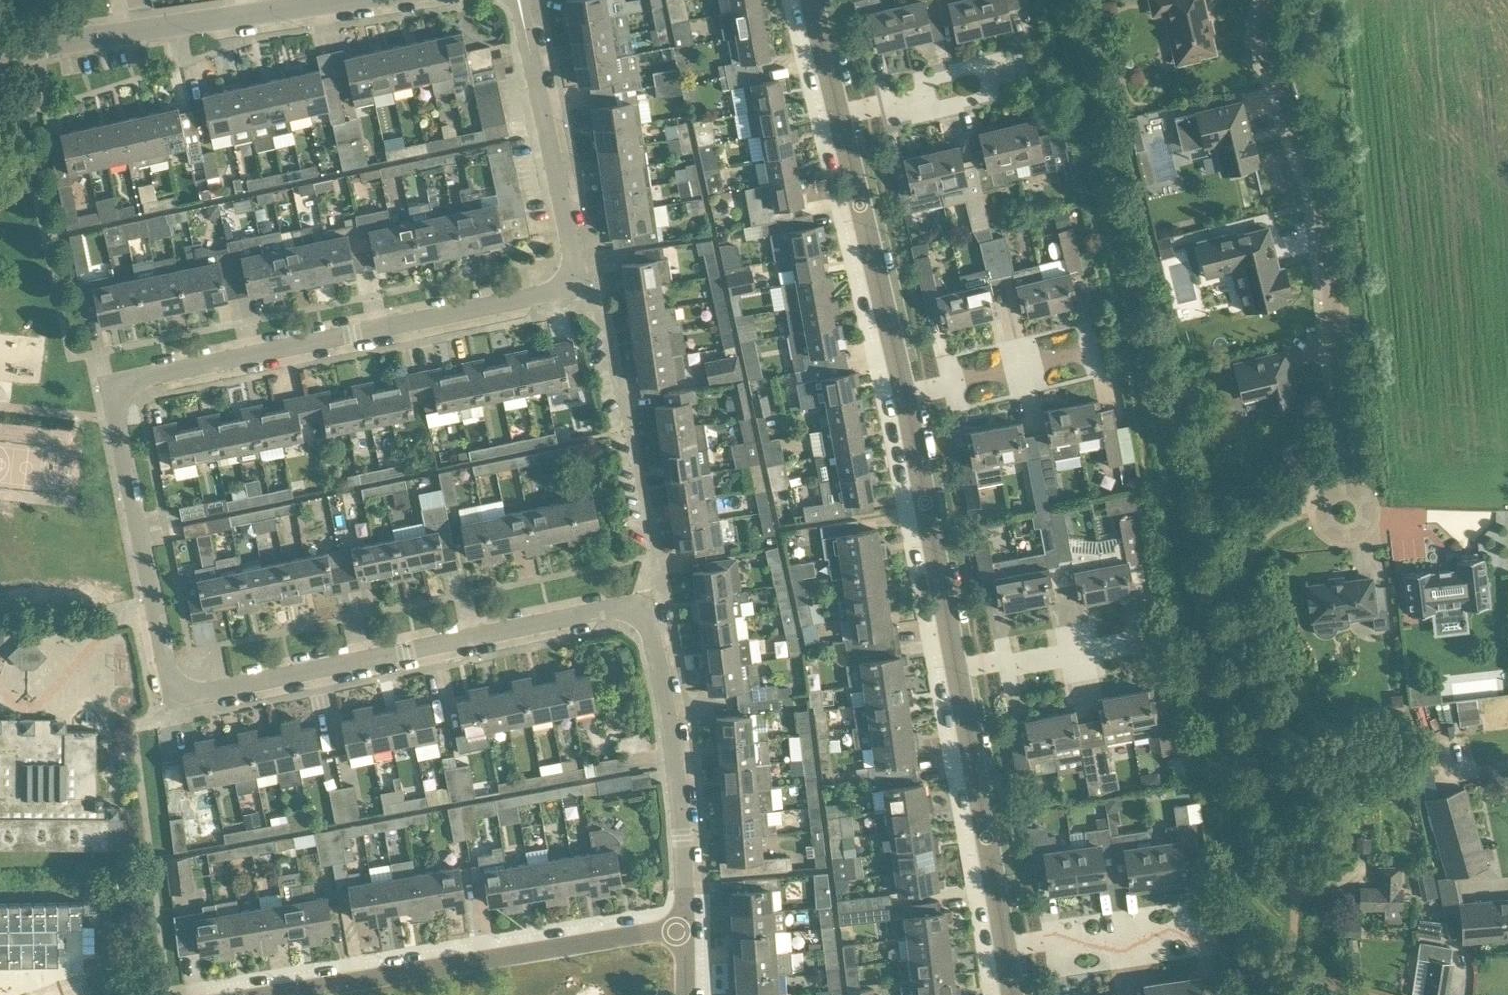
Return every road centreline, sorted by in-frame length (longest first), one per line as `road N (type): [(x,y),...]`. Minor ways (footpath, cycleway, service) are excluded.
road 1 (residential): [(687,928),(653,608),(178,705),(113,387),(558,300),(580,278),(519,0)]
road 2 (residential): [(1351,483),(1334,249),(1326,200),(1270,62),(1276,0)]
road 3 (residential): [(262,994),(687,928)]
road 4 (unclassified): [(956,669),(905,392)]
road 5 (unclassified): [(905,392),(840,118)]
road 6 (unclassified): [(1003,945),(956,669)]
road 7 (residential): [(356,0),(125,33)]
road 8 (residential): [(840,118),(929,96),(924,80),(981,65),(986,81),(1027,70)]
road 9 (residential): [(1003,945),(1227,930)]
road 10 (residential): [(956,669),(1152,636)]
road 11 (residential): [(905,392),(1092,348)]
road 12 (residential): [(125,33),(31,51),(0,67)]
road 13 (unclassified): [(840,118),(811,0)]

